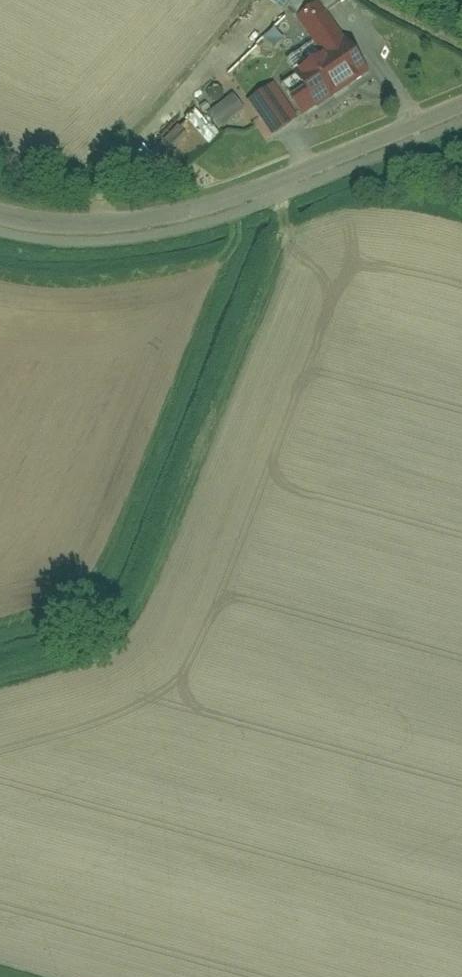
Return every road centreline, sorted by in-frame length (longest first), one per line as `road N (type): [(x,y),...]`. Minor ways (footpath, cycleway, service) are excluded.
road 1 (residential): [(461,103),(278,182),(165,216),(71,225),(0,213)]

